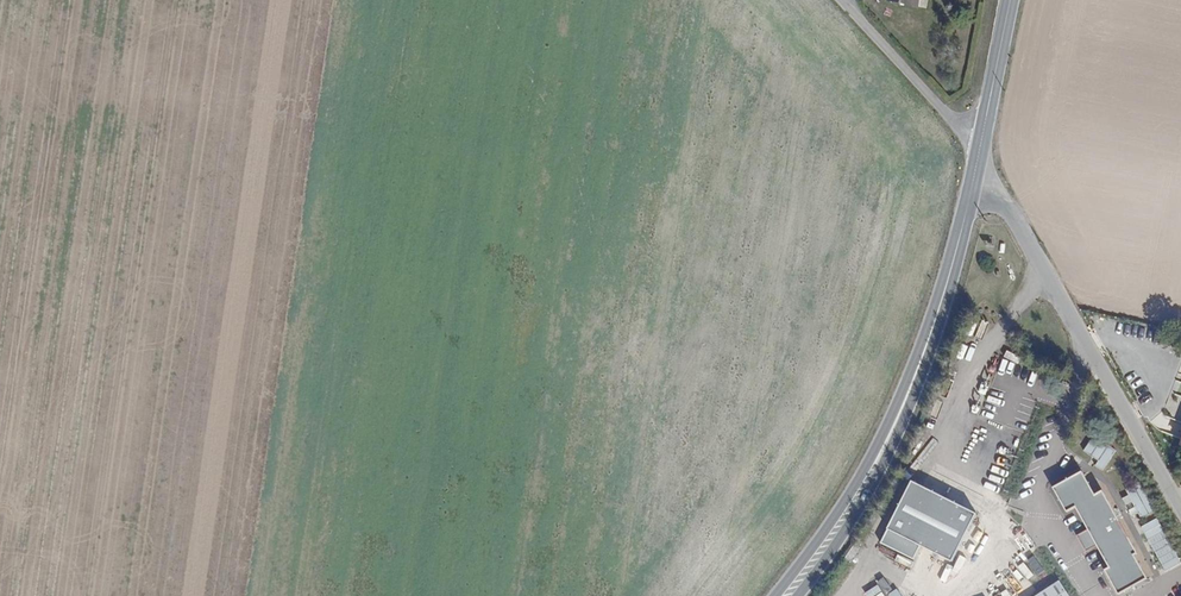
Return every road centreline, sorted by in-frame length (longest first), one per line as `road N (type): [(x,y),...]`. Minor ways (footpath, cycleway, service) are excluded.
road 1 (residential): [(973,185),(1016,223),(1180,512)]
road 2 (primary): [(941,304),(856,484),(775,595)]
road 3 (primary): [(798,595),(882,465),(941,304)]
road 4 (unclassified): [(836,0),(953,123),(983,134)]
road 5 (primary): [(983,134),(1010,0)]
road 6 (primary): [(941,304),(973,185)]

